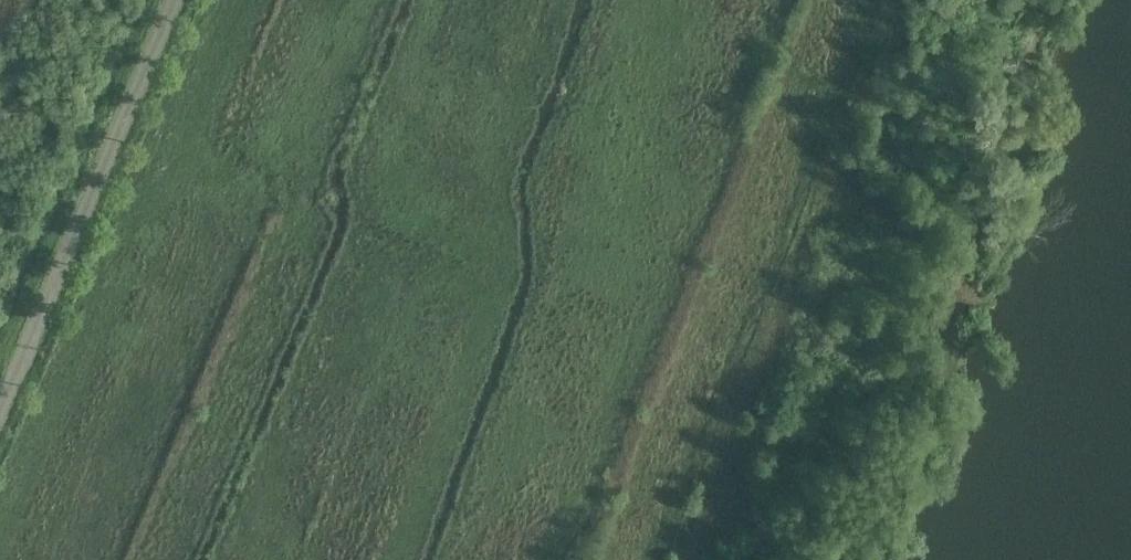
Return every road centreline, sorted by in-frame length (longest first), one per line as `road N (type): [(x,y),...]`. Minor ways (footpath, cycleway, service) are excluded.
road 1 (unclassified): [(0,410),(172,0)]

